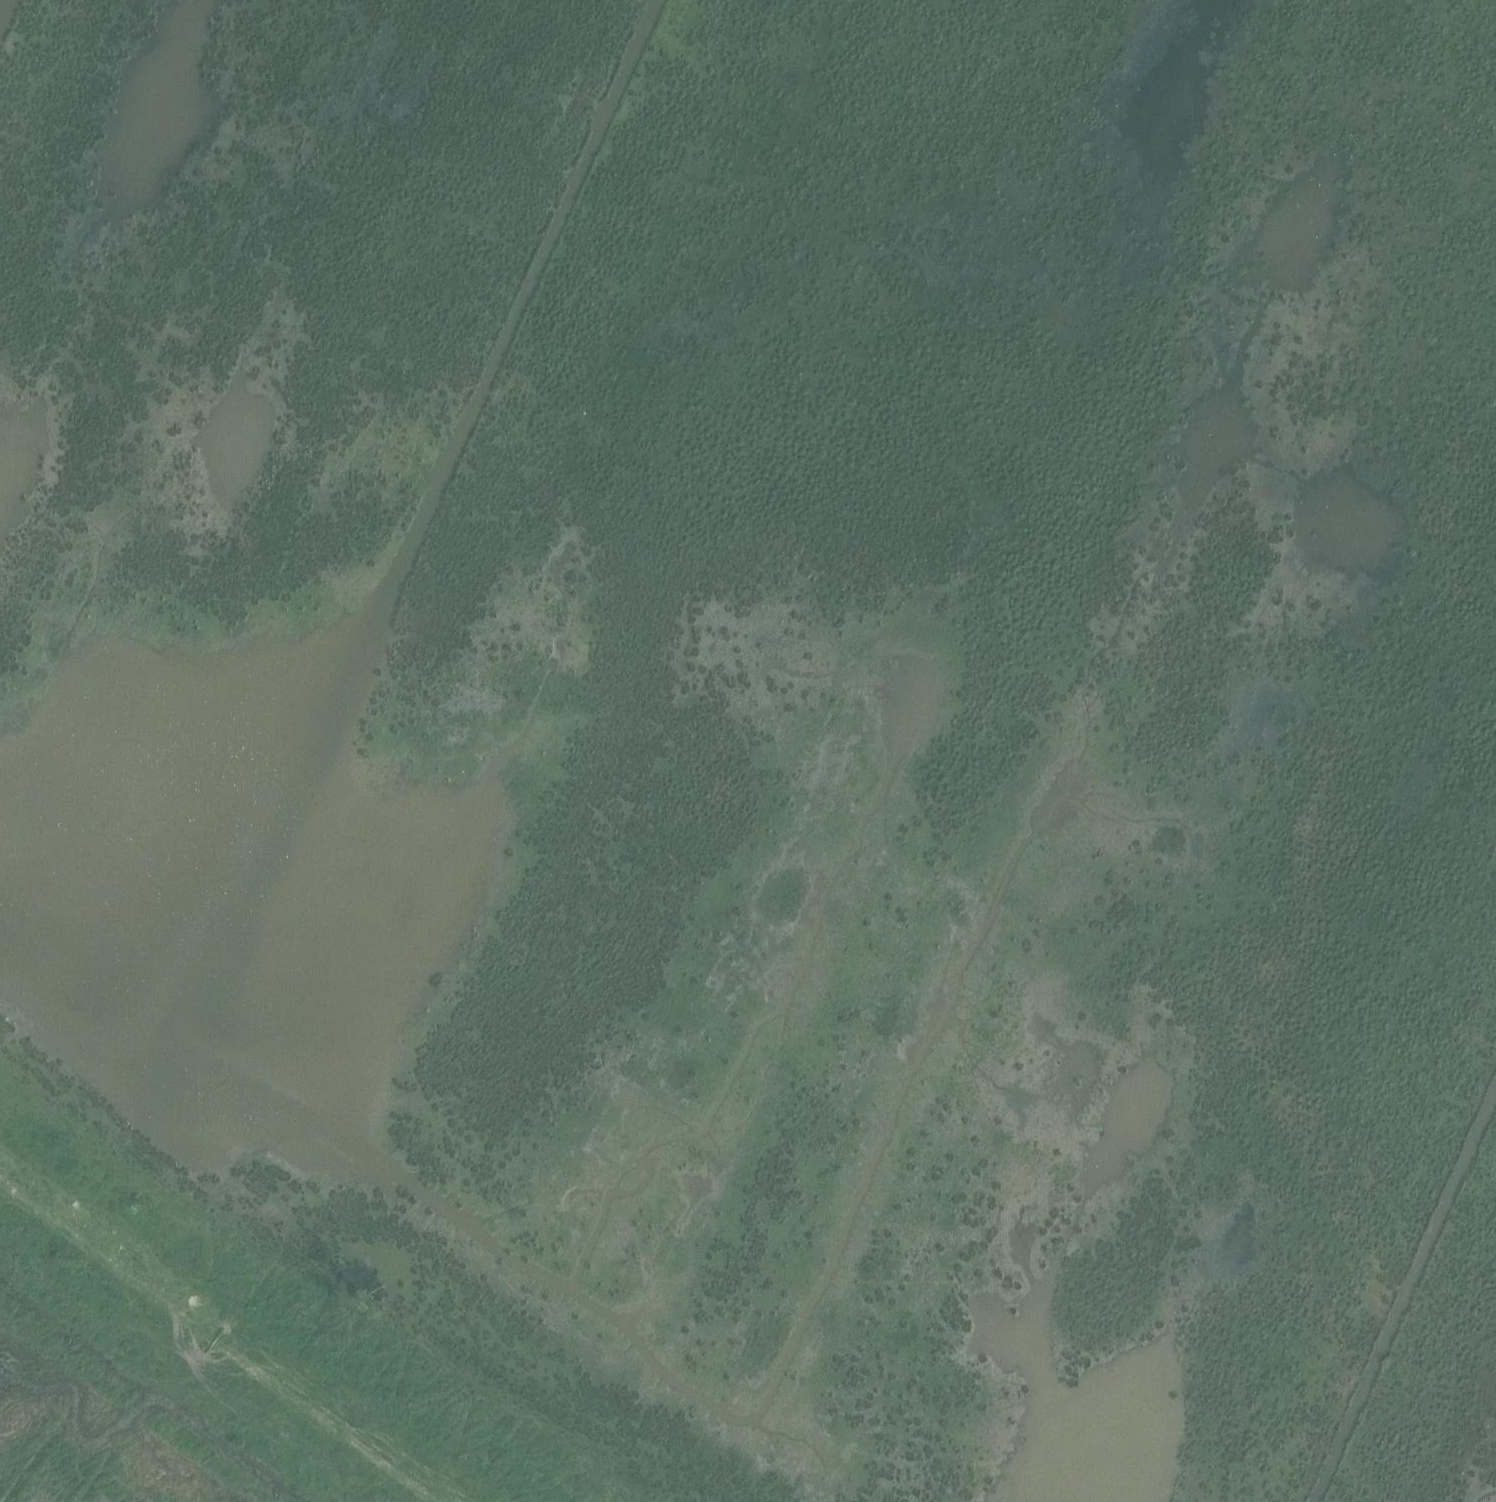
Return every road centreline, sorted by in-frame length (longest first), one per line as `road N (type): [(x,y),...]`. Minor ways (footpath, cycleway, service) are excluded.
road 1 (track): [(0,1183),(440,1501)]

